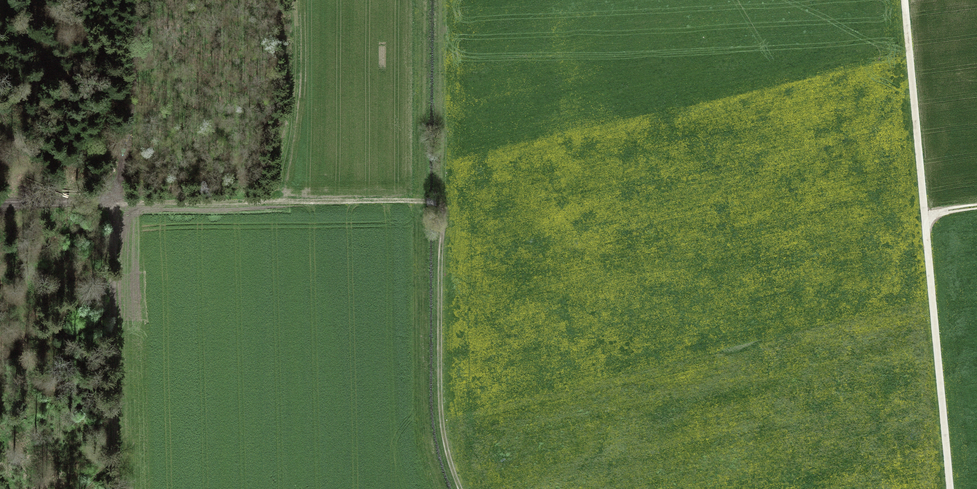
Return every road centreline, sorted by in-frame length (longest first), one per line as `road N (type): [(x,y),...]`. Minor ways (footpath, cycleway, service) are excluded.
road 1 (track): [(459,488),(442,420),(445,206),(267,198),(0,203)]
road 2 (track): [(926,227),(949,488)]
road 3 (track): [(905,0),(926,227)]
road 4 (track): [(104,203),(128,170),(139,0)]

